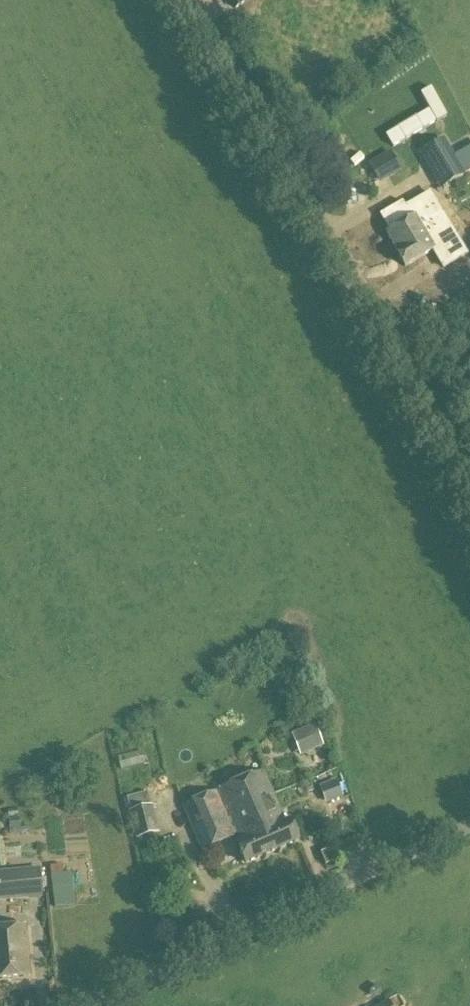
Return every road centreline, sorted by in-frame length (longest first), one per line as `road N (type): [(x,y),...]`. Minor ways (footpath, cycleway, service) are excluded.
road 1 (tertiary): [(469,481),(197,0)]
road 2 (unclassified): [(76,1005),(469,828)]

